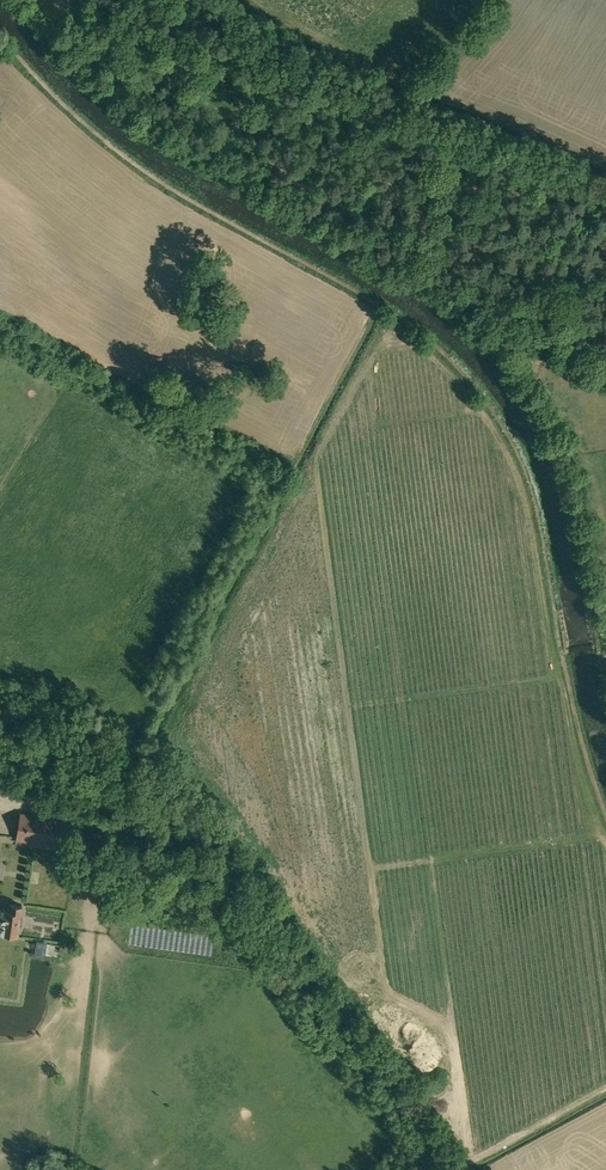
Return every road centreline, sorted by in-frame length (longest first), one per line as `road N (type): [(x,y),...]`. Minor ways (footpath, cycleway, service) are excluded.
road 1 (track): [(605,1084),(452,1169)]

